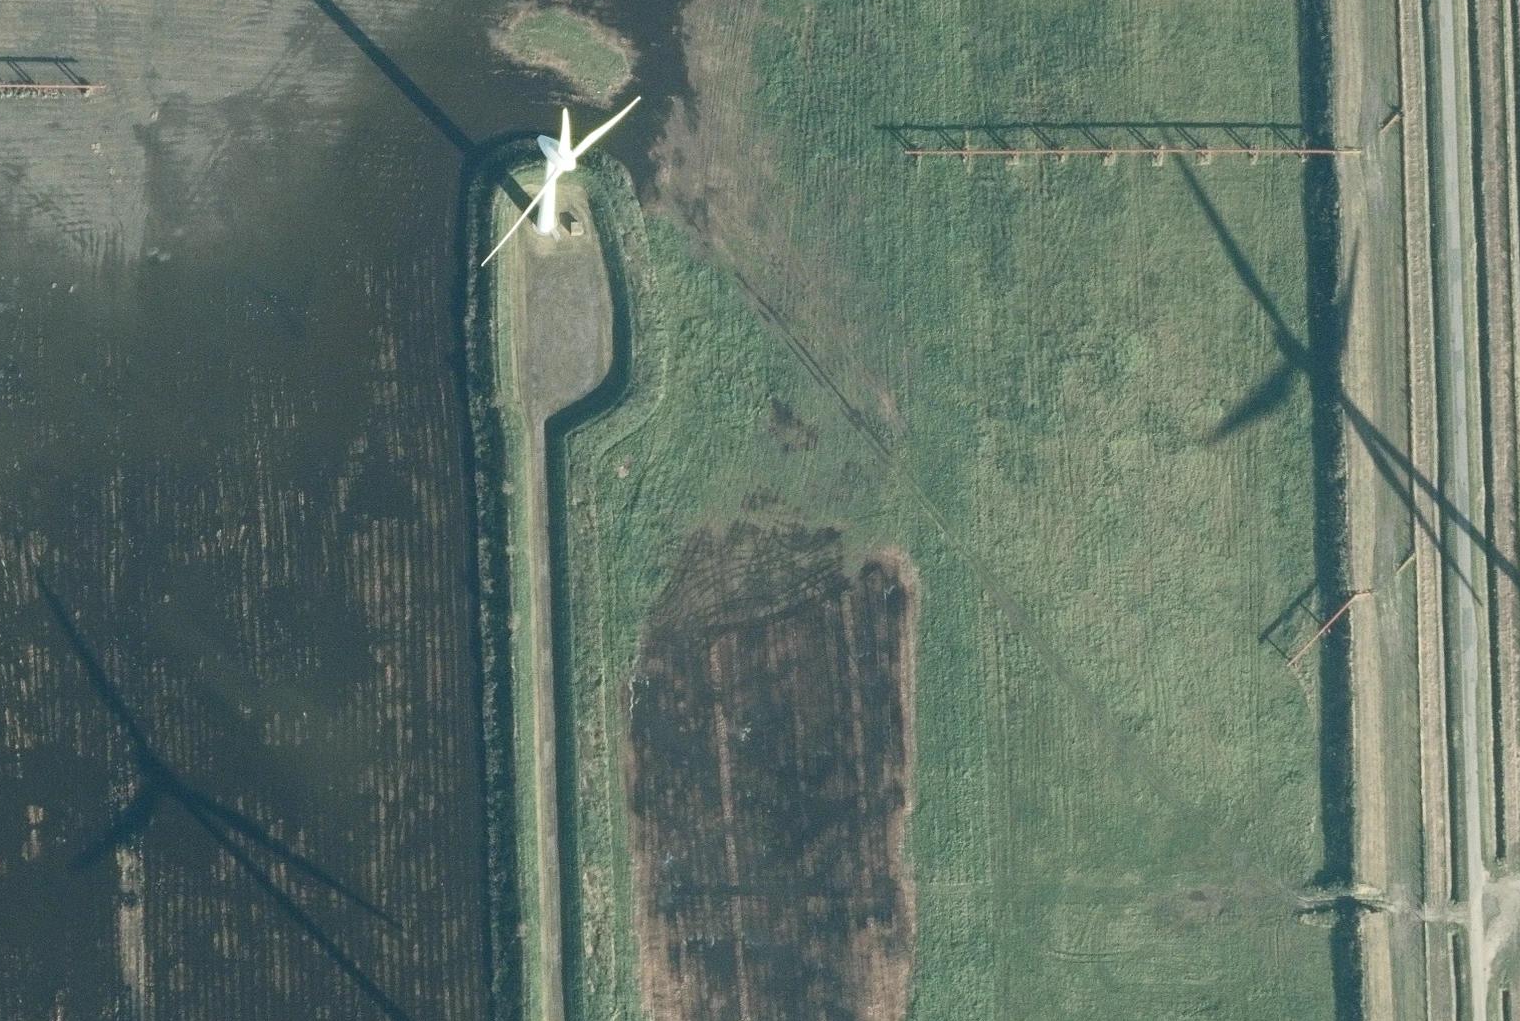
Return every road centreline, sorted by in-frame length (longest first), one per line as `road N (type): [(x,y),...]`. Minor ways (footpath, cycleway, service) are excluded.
road 1 (unclassified): [(1485,1020),(1453,0)]
road 2 (track): [(530,316),(561,1020)]

